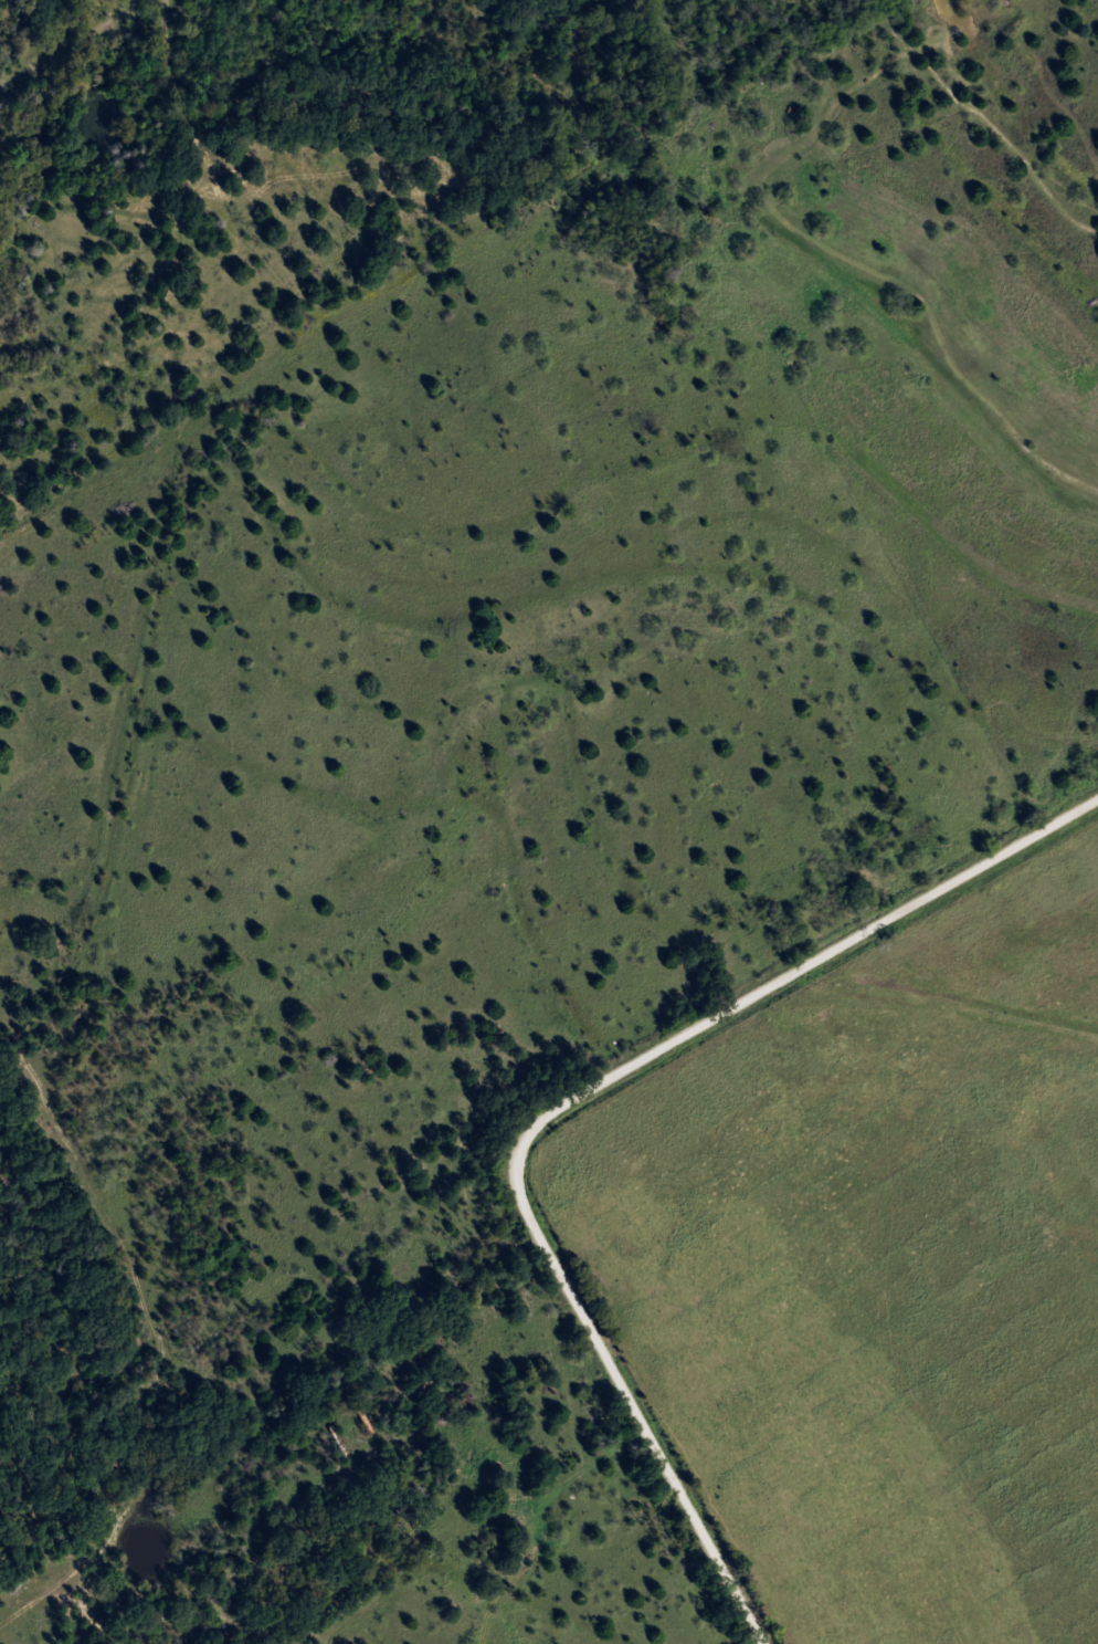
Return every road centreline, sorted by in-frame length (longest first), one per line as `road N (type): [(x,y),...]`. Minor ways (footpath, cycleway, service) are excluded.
road 1 (residential): [(772,1643),(536,1211),(526,1180),(531,1148),(552,1121),(613,1079),(1097,805)]

